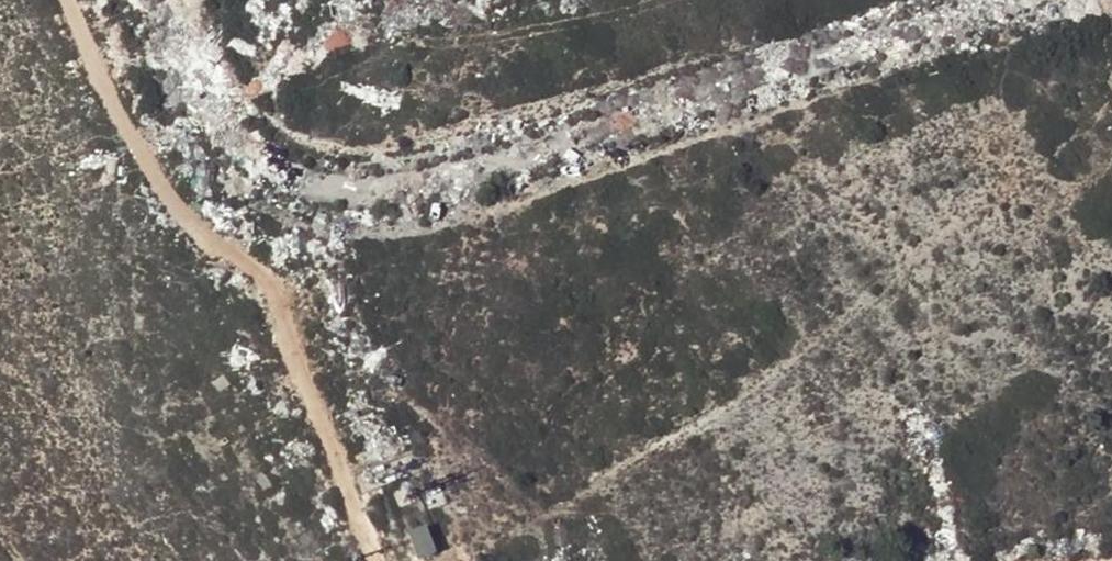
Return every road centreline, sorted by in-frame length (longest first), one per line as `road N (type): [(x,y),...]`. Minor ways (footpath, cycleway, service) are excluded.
road 1 (track): [(56,0),(114,132),(163,210),(244,278),(282,329),(375,560)]

